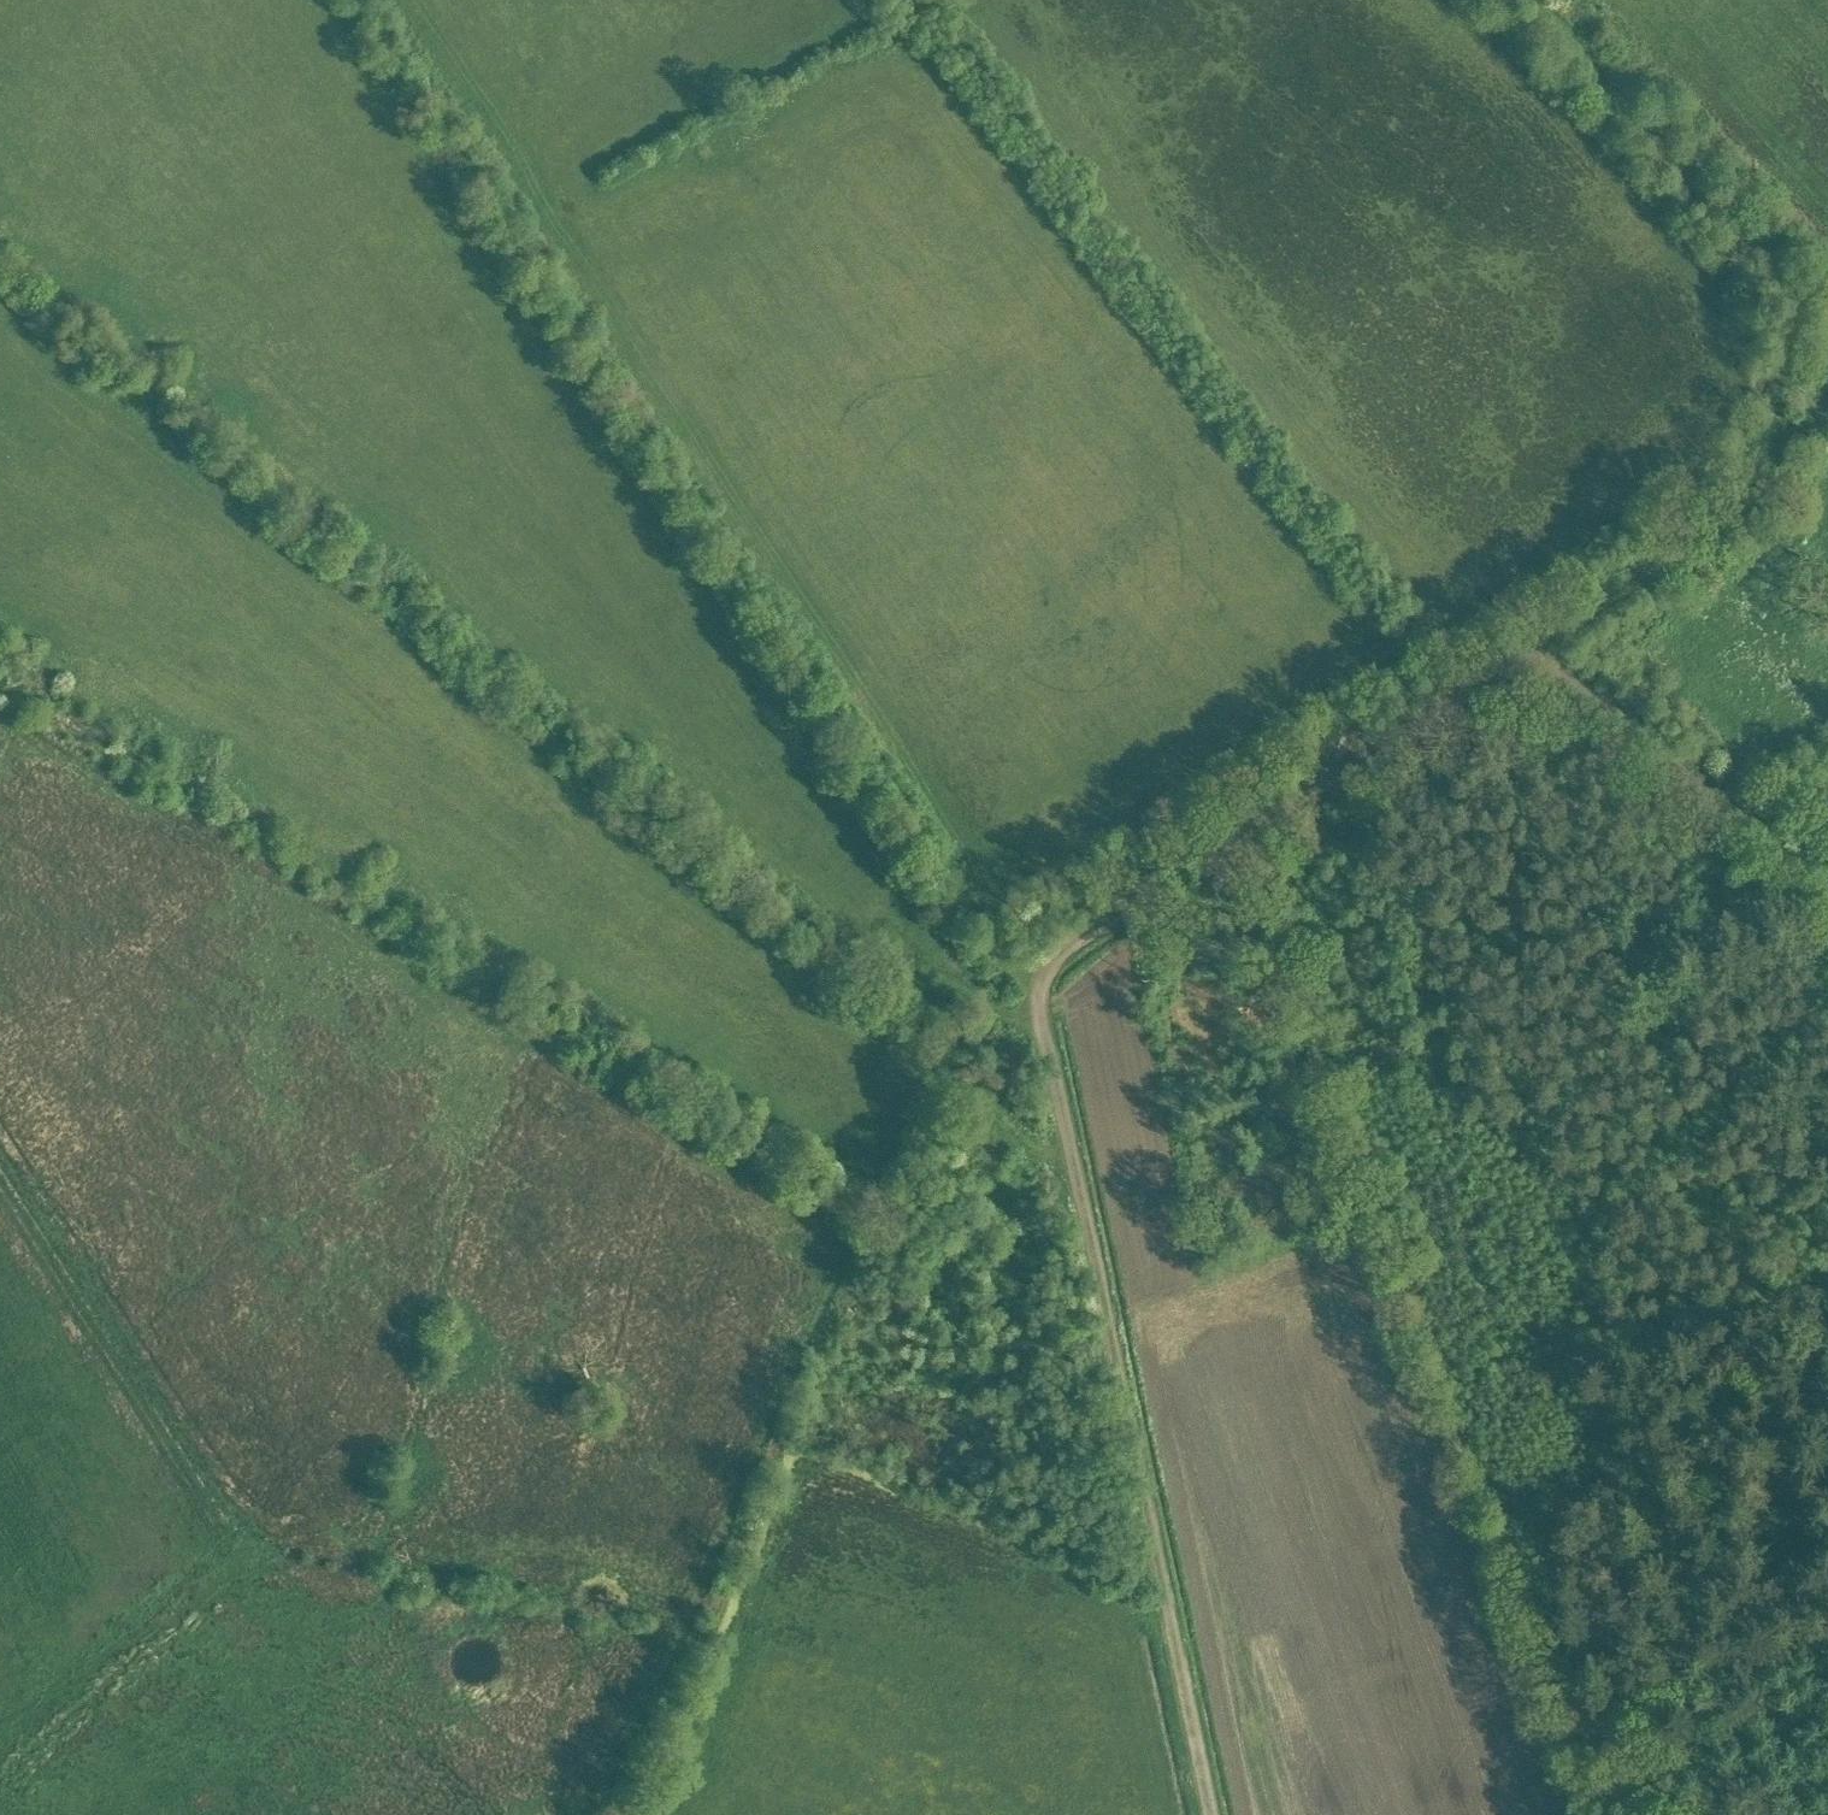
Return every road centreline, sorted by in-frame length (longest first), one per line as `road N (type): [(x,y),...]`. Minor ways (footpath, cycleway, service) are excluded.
road 1 (track): [(1536,649),(1099,927),(1054,965),(1038,998),(1210,1814)]
road 2 (track): [(1827,882),(1536,649)]

